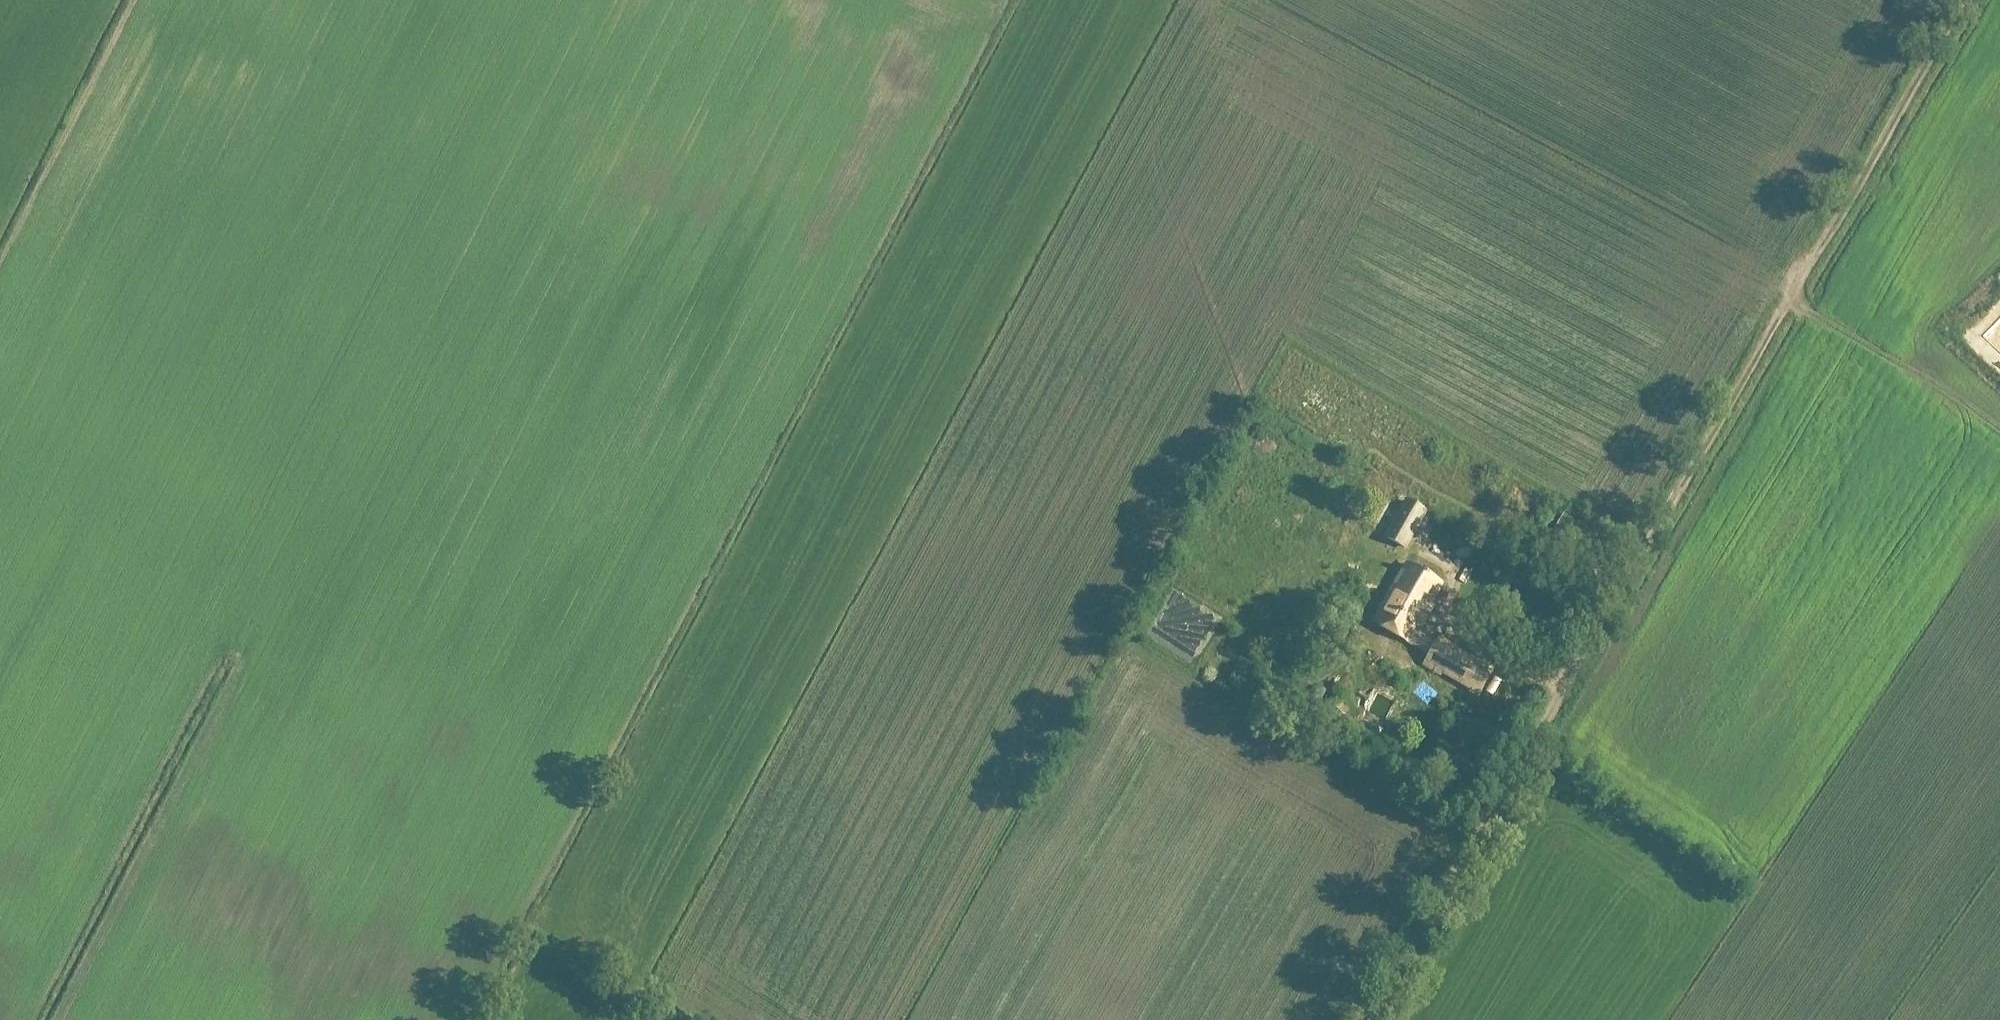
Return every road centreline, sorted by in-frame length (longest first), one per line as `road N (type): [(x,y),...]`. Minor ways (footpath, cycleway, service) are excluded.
road 1 (track): [(1963,0),(1369,1019)]

